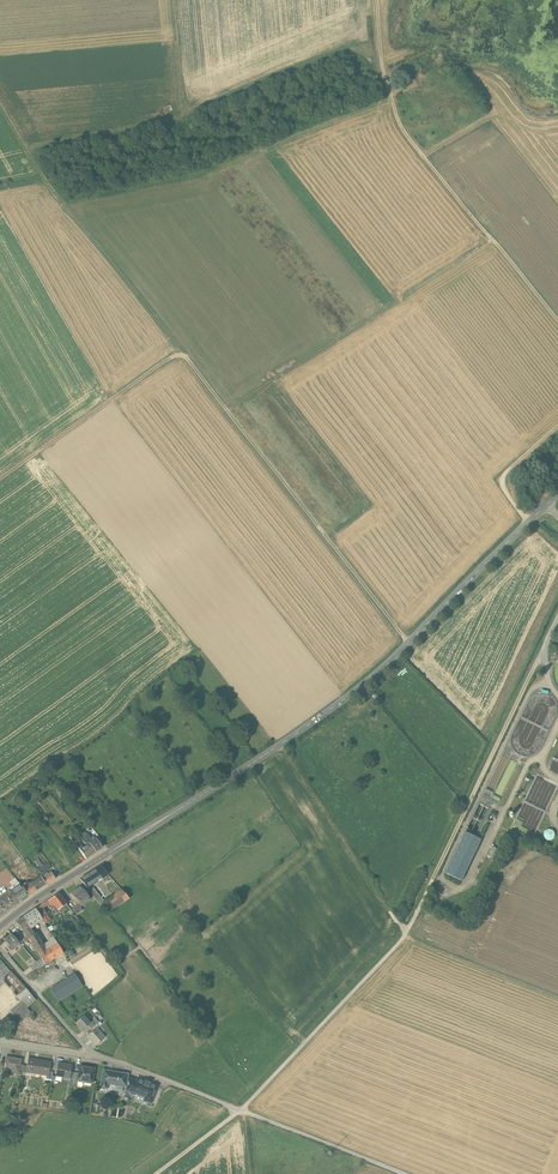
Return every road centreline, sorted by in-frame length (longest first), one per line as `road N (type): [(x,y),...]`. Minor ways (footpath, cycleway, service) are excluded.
road 1 (secondary): [(0,927),(327,712),(557,494)]
road 2 (track): [(40,173),(408,643)]
road 3 (track): [(377,0),(381,67),(404,133),(557,323)]
road 4 (track): [(228,413),(493,243)]
road 5 (track): [(173,0),(183,113),(355,44)]
road 6 (track): [(240,1111),(404,937)]
road 7 (track): [(406,932),(278,746)]
road 8 (track): [(182,354),(0,478)]
road 9 (track): [(403,1173),(240,1111)]
road 10 (track): [(404,937),(557,998)]
road 11 (residential): [(0,950),(90,1056)]
road 12 (track): [(557,425),(501,482),(530,521)]

